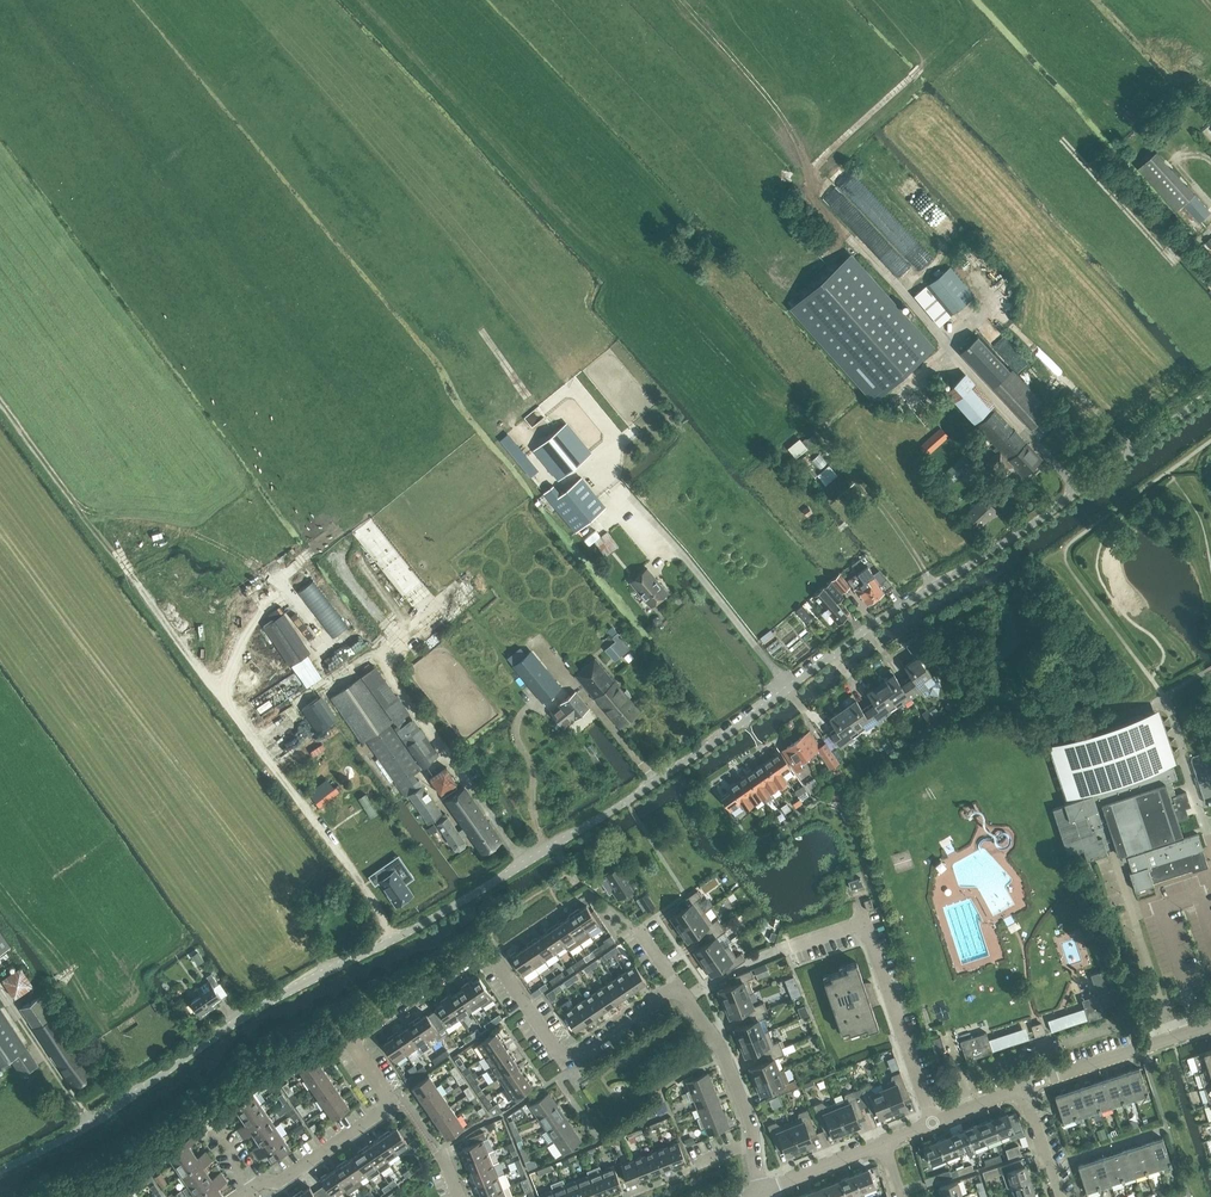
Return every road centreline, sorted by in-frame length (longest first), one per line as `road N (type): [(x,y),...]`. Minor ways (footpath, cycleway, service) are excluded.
road 1 (unclassified): [(0,1169),(89,1125),(253,1011),(459,903),(627,801),(1210,393)]
road 2 (track): [(526,863),(374,655),(351,670),(281,596),(203,551),(83,521),(0,409)]
road 3 (residential): [(253,1186),(286,1179),(395,1104),(351,1040),(489,948),(566,1062),(676,986)]
road 4 (residential): [(934,1123),(868,923),(781,952)]
road 5 (residential): [(765,1191),(744,1103),(676,986)]
road 6 (residential): [(1023,1087),(1210,1025)]
road 7 (residential): [(765,1191),(884,1145)]

